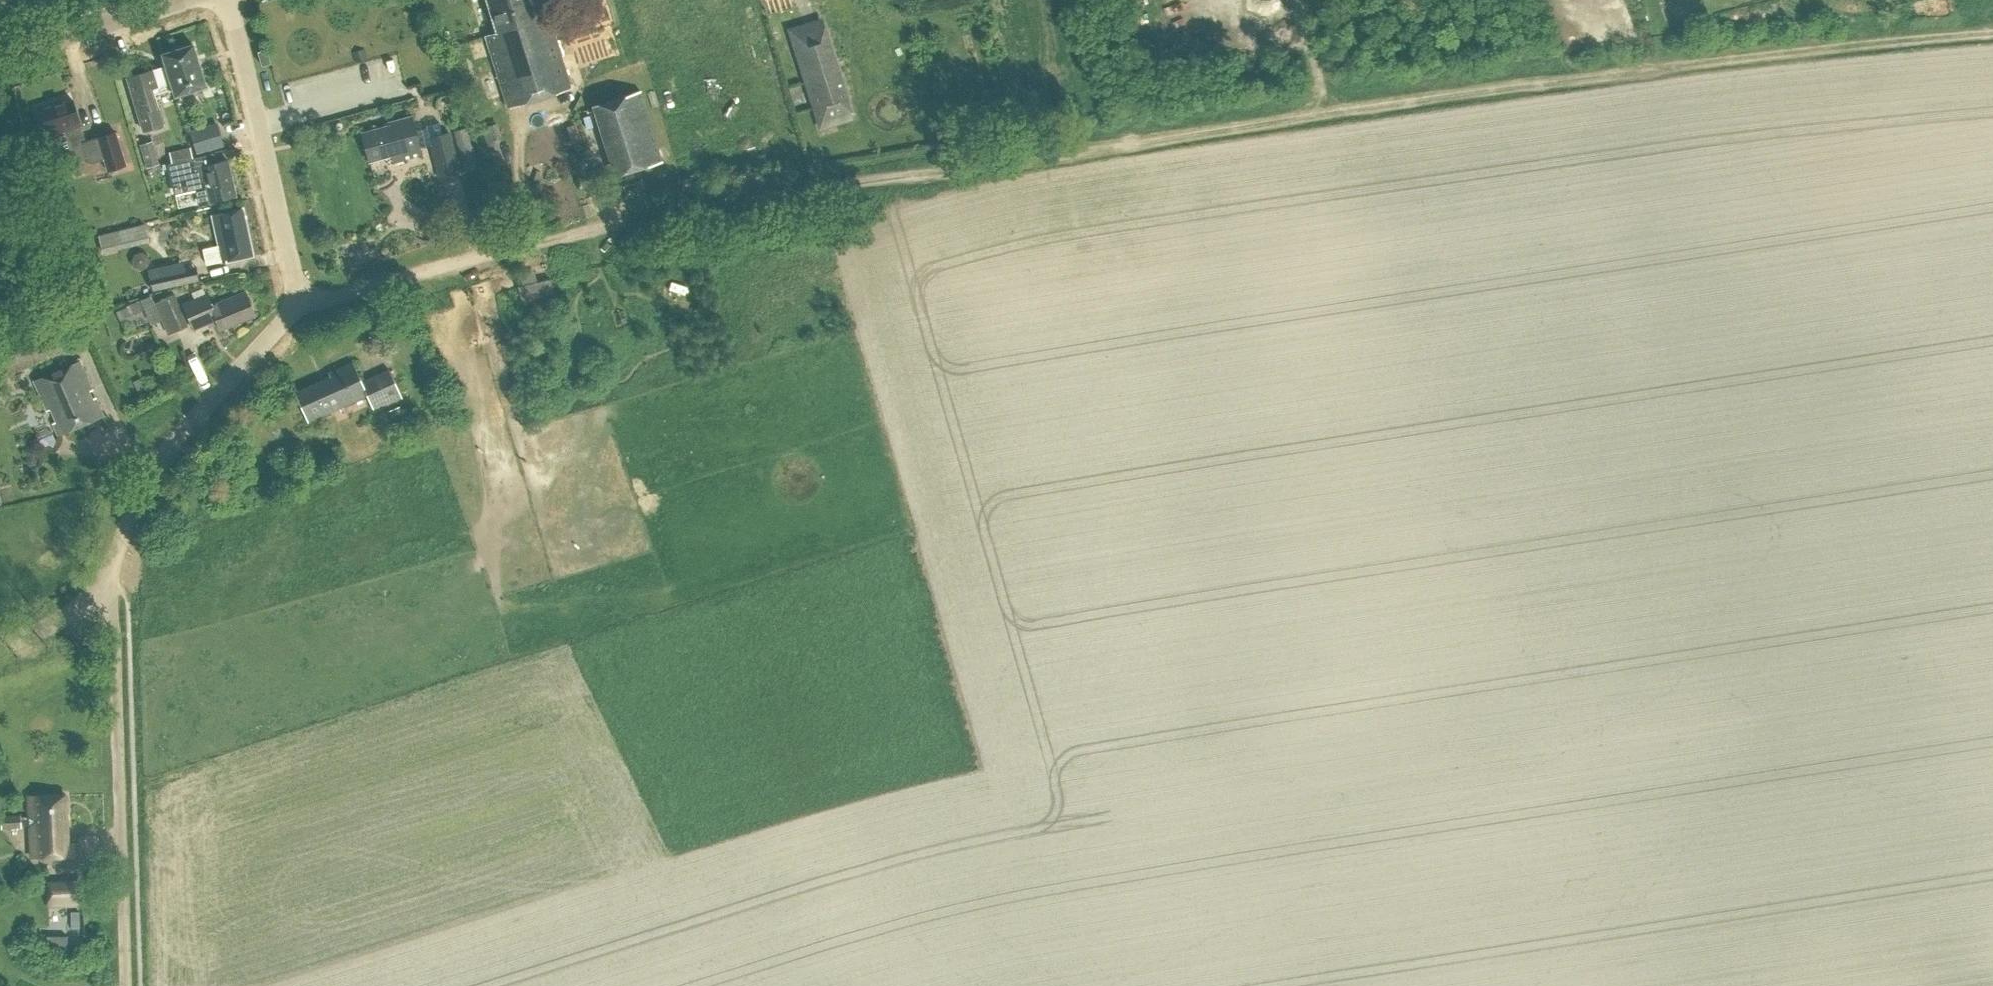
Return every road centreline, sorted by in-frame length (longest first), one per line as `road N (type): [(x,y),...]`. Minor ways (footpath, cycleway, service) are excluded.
road 1 (track): [(297,308),(536,241),(702,206),(1666,61),(1992,29)]
road 2 (unclassified): [(0,642),(58,621),(107,579),(155,468),(297,308),(260,125),(225,0)]
road 3 (track): [(126,985),(107,579)]
road 4 (tertiary): [(0,55),(170,0)]

